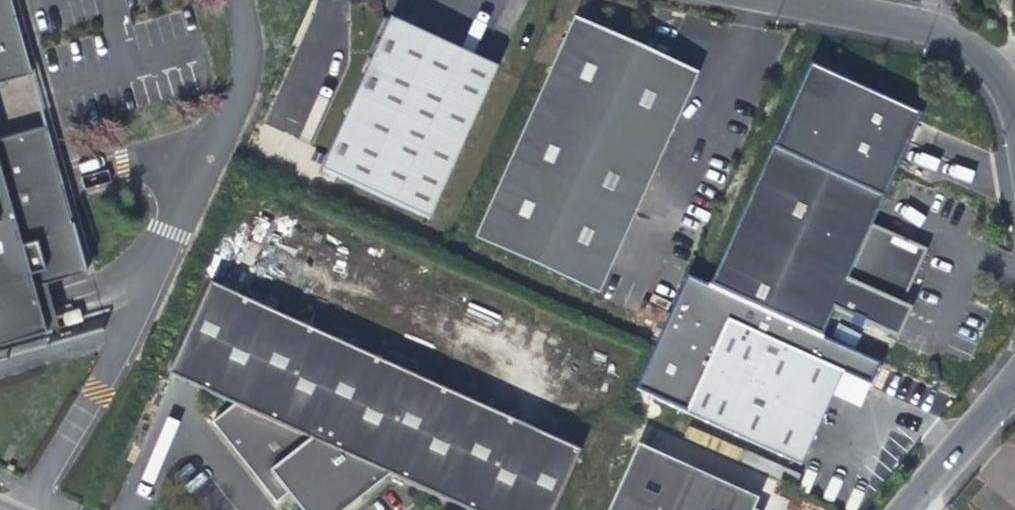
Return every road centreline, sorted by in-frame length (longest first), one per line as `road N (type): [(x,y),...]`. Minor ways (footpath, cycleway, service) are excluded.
road 1 (unclassified): [(792,0),(951,35),(998,80),(1014,127)]
road 2 (unclassified): [(905,509),(1014,389)]

